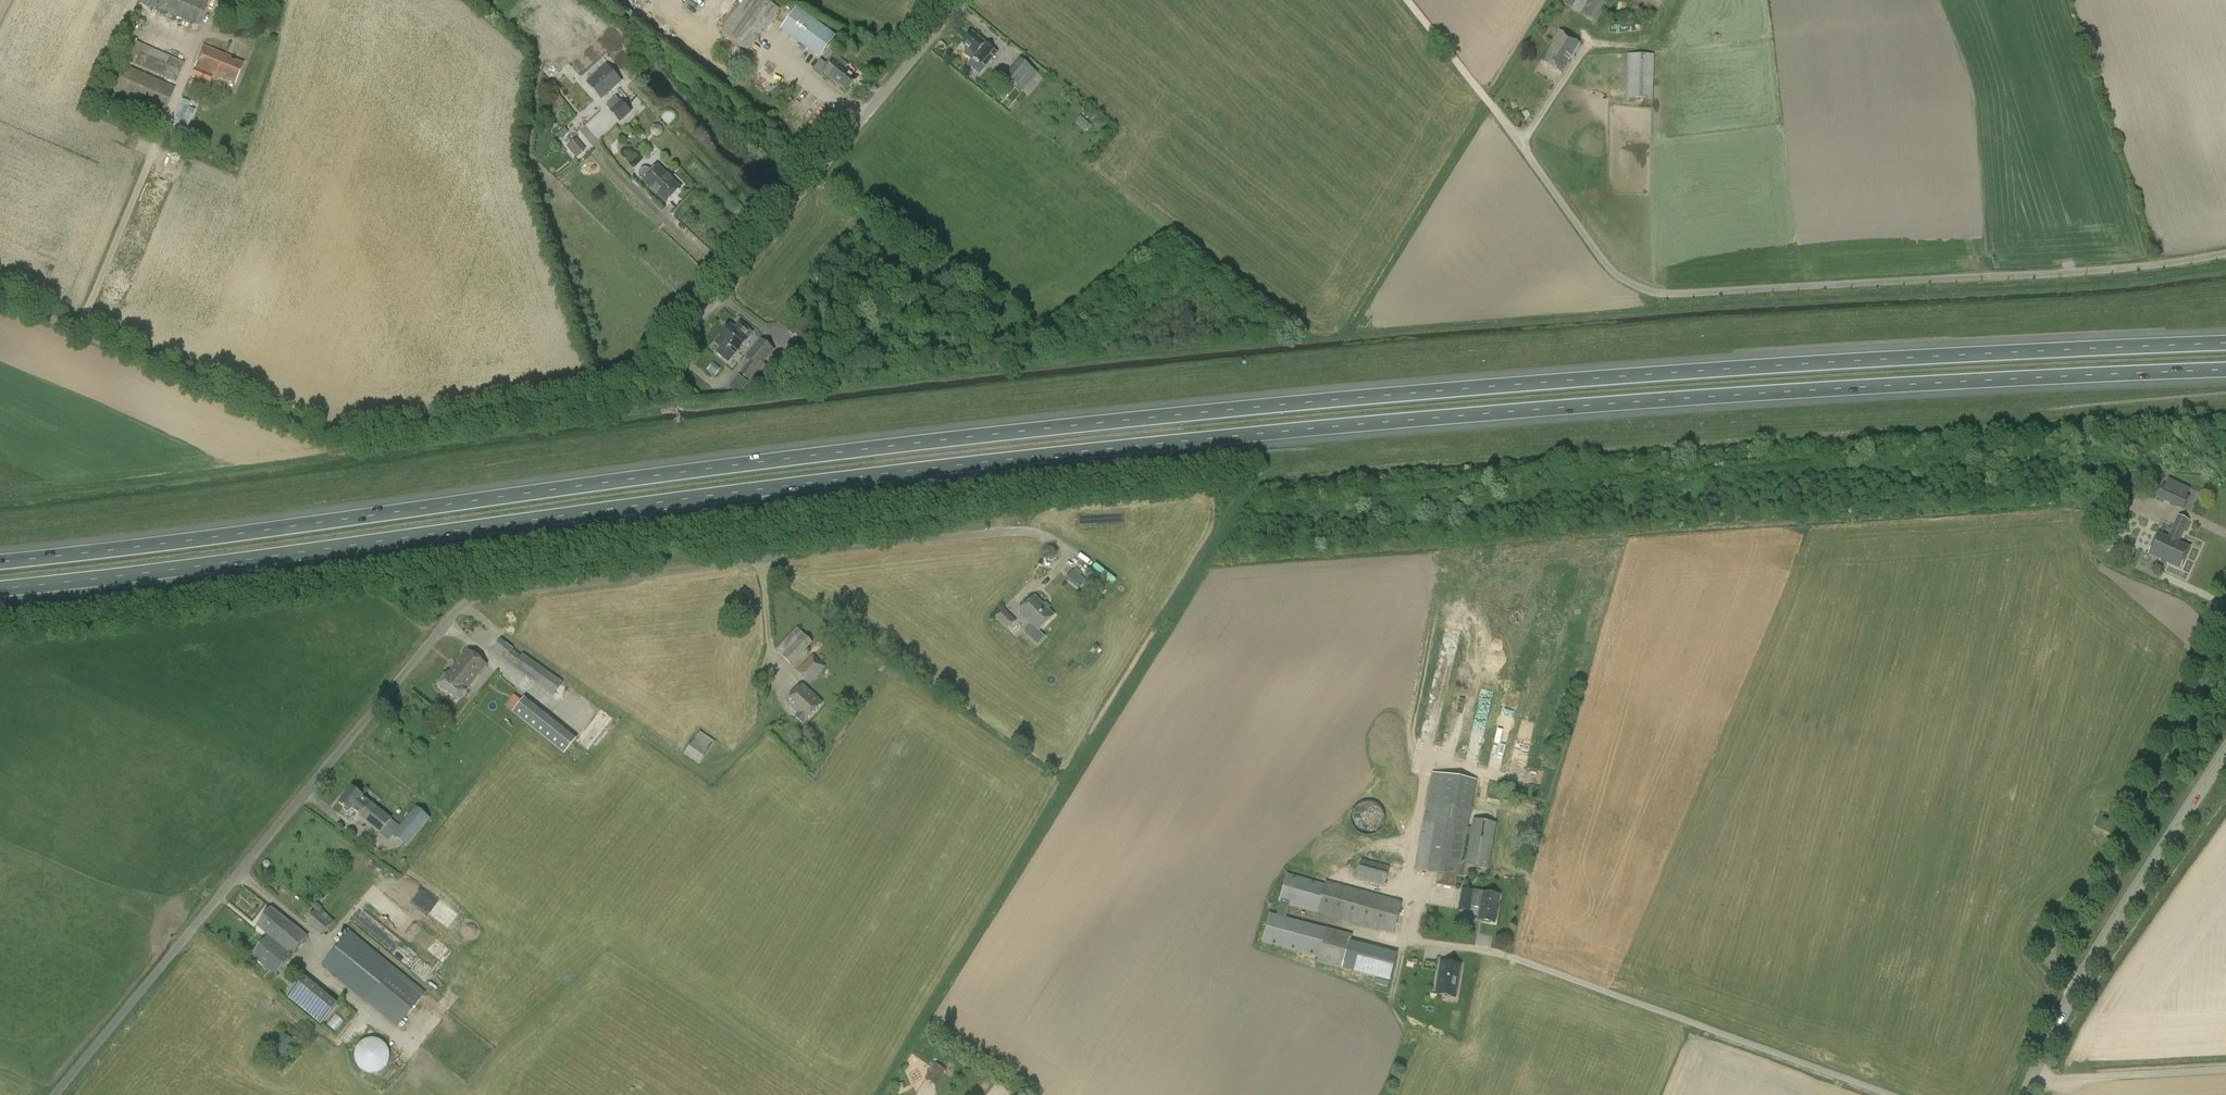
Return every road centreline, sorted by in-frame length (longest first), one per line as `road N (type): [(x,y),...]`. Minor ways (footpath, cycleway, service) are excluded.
road 1 (motorway): [(0,589),(1049,454),(1650,401),(2225,370)]
road 2 (motorway): [(2225,343),(1650,374),(1049,429),(0,562)]
road 3 (unclassified): [(54,1094),(468,594),(1029,525),(1053,527),(1081,546)]
road 4 (unclassified): [(0,293),(323,433),(353,438),(588,404),(630,390),(661,363),(962,0)]
road 5 (unclassified): [(2225,254),(2112,270),(1651,291),(1604,263),(1407,0)]
road 6 (unclassified): [(1891,1094),(1483,952)]
road 7 (tertiary): [(2033,1074),(2110,930),(2225,746)]
road 8 (unclassified): [(2033,1074),(2225,1071)]

